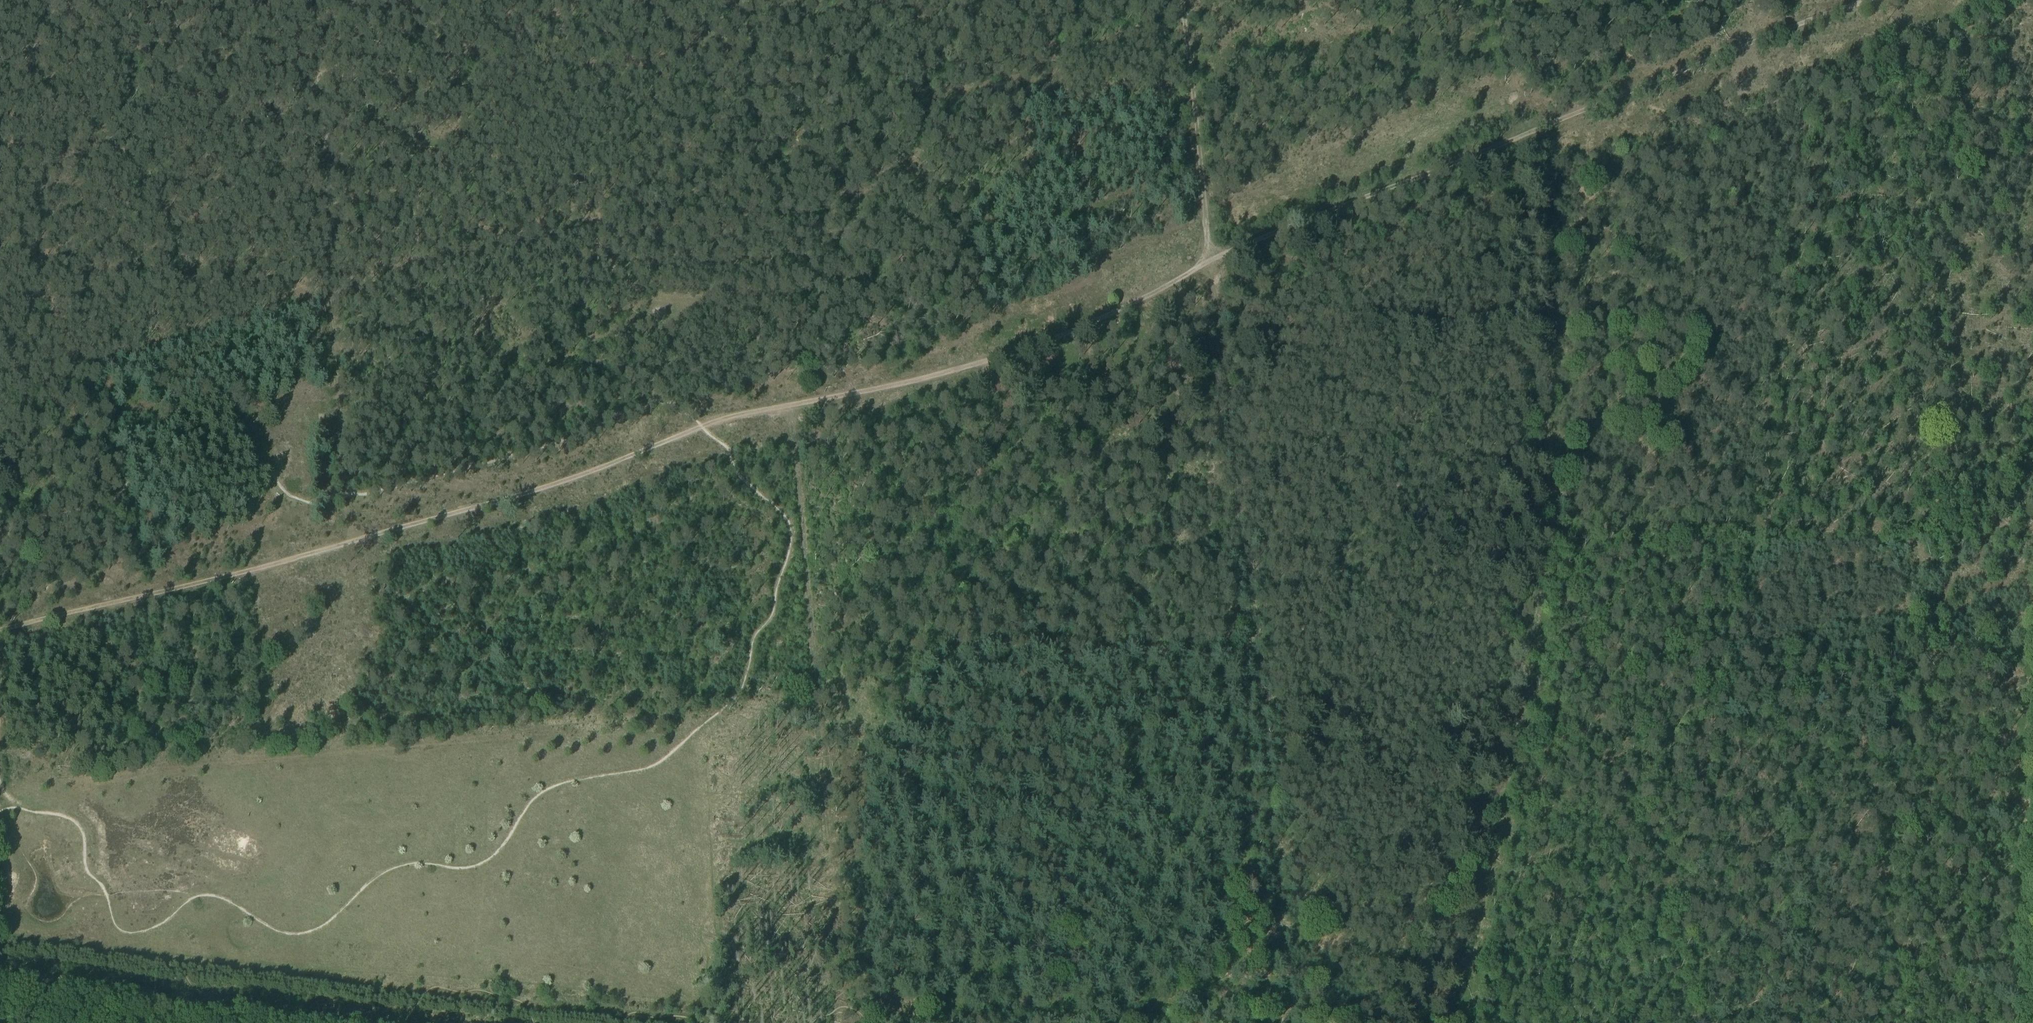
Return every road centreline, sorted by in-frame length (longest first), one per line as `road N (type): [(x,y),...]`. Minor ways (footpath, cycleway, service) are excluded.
road 1 (track): [(0,629),(542,489),(731,417),(934,376),(1044,343),(1106,319),(1263,235),(1873,0)]
road 2 (track): [(1181,0),(1212,259)]
road 3 (track): [(1527,134),(1492,0)]

